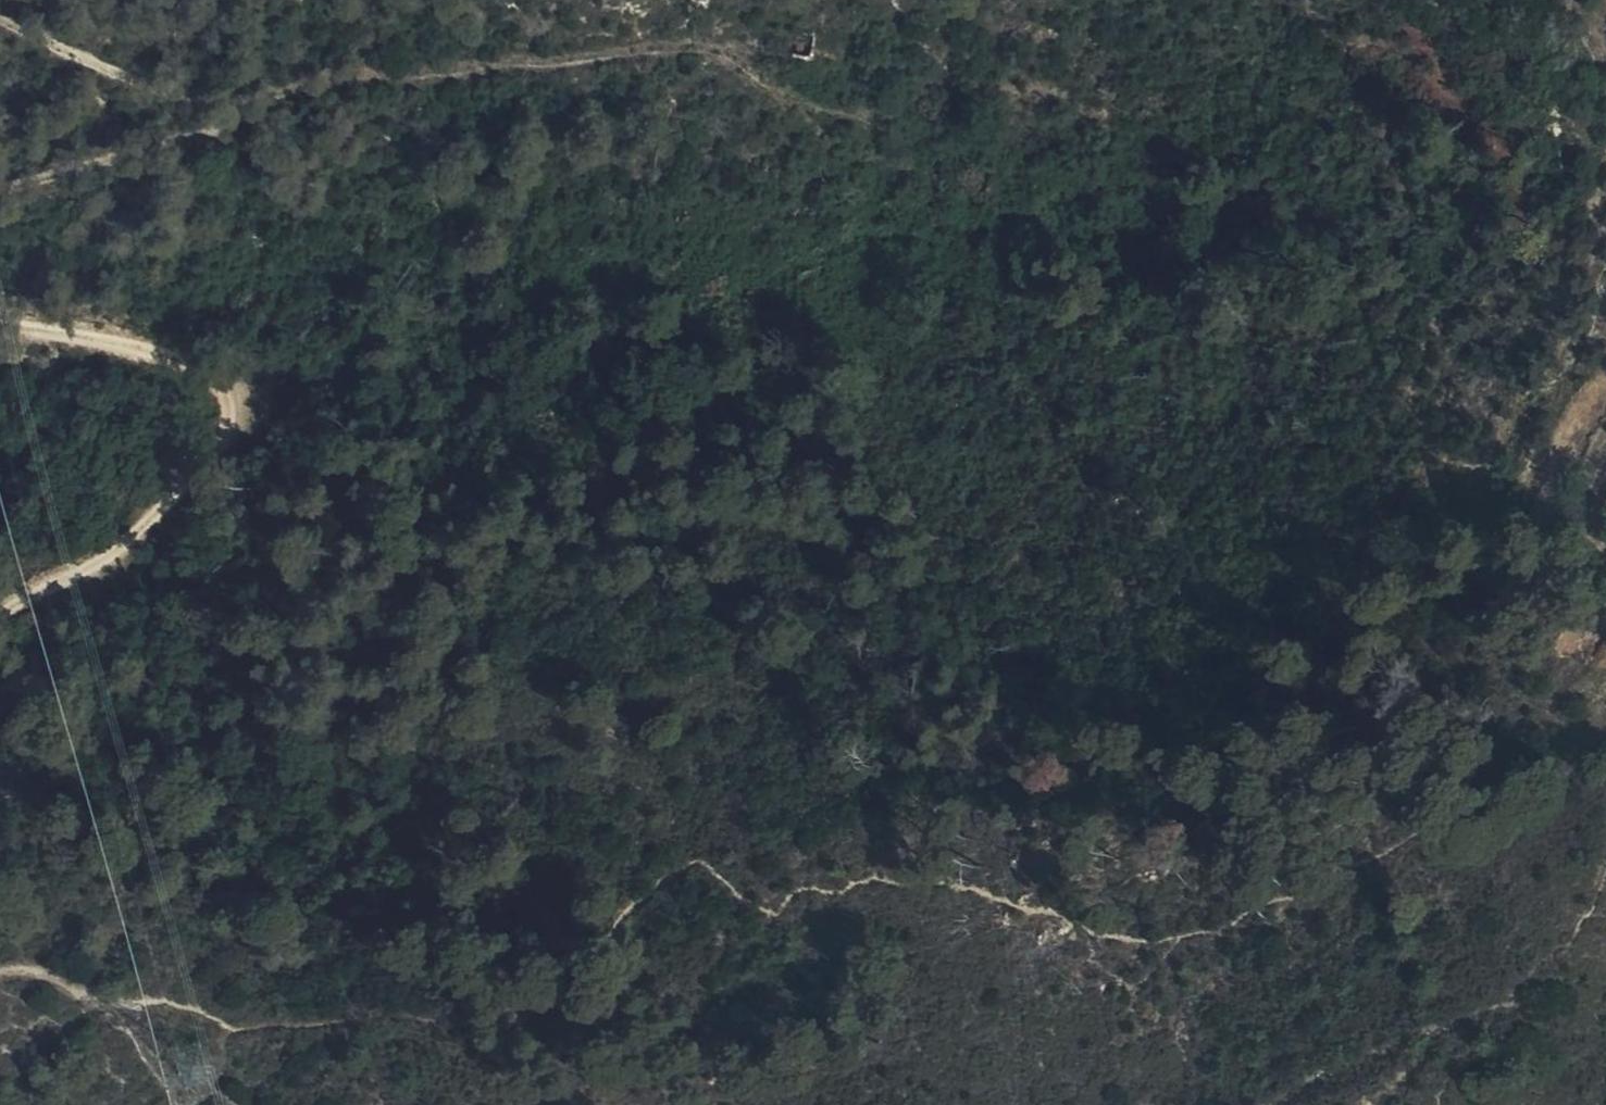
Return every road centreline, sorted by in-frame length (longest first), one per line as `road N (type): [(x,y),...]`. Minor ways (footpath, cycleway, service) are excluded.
road 1 (track): [(0,608),(213,448),(190,362),(0,324)]

